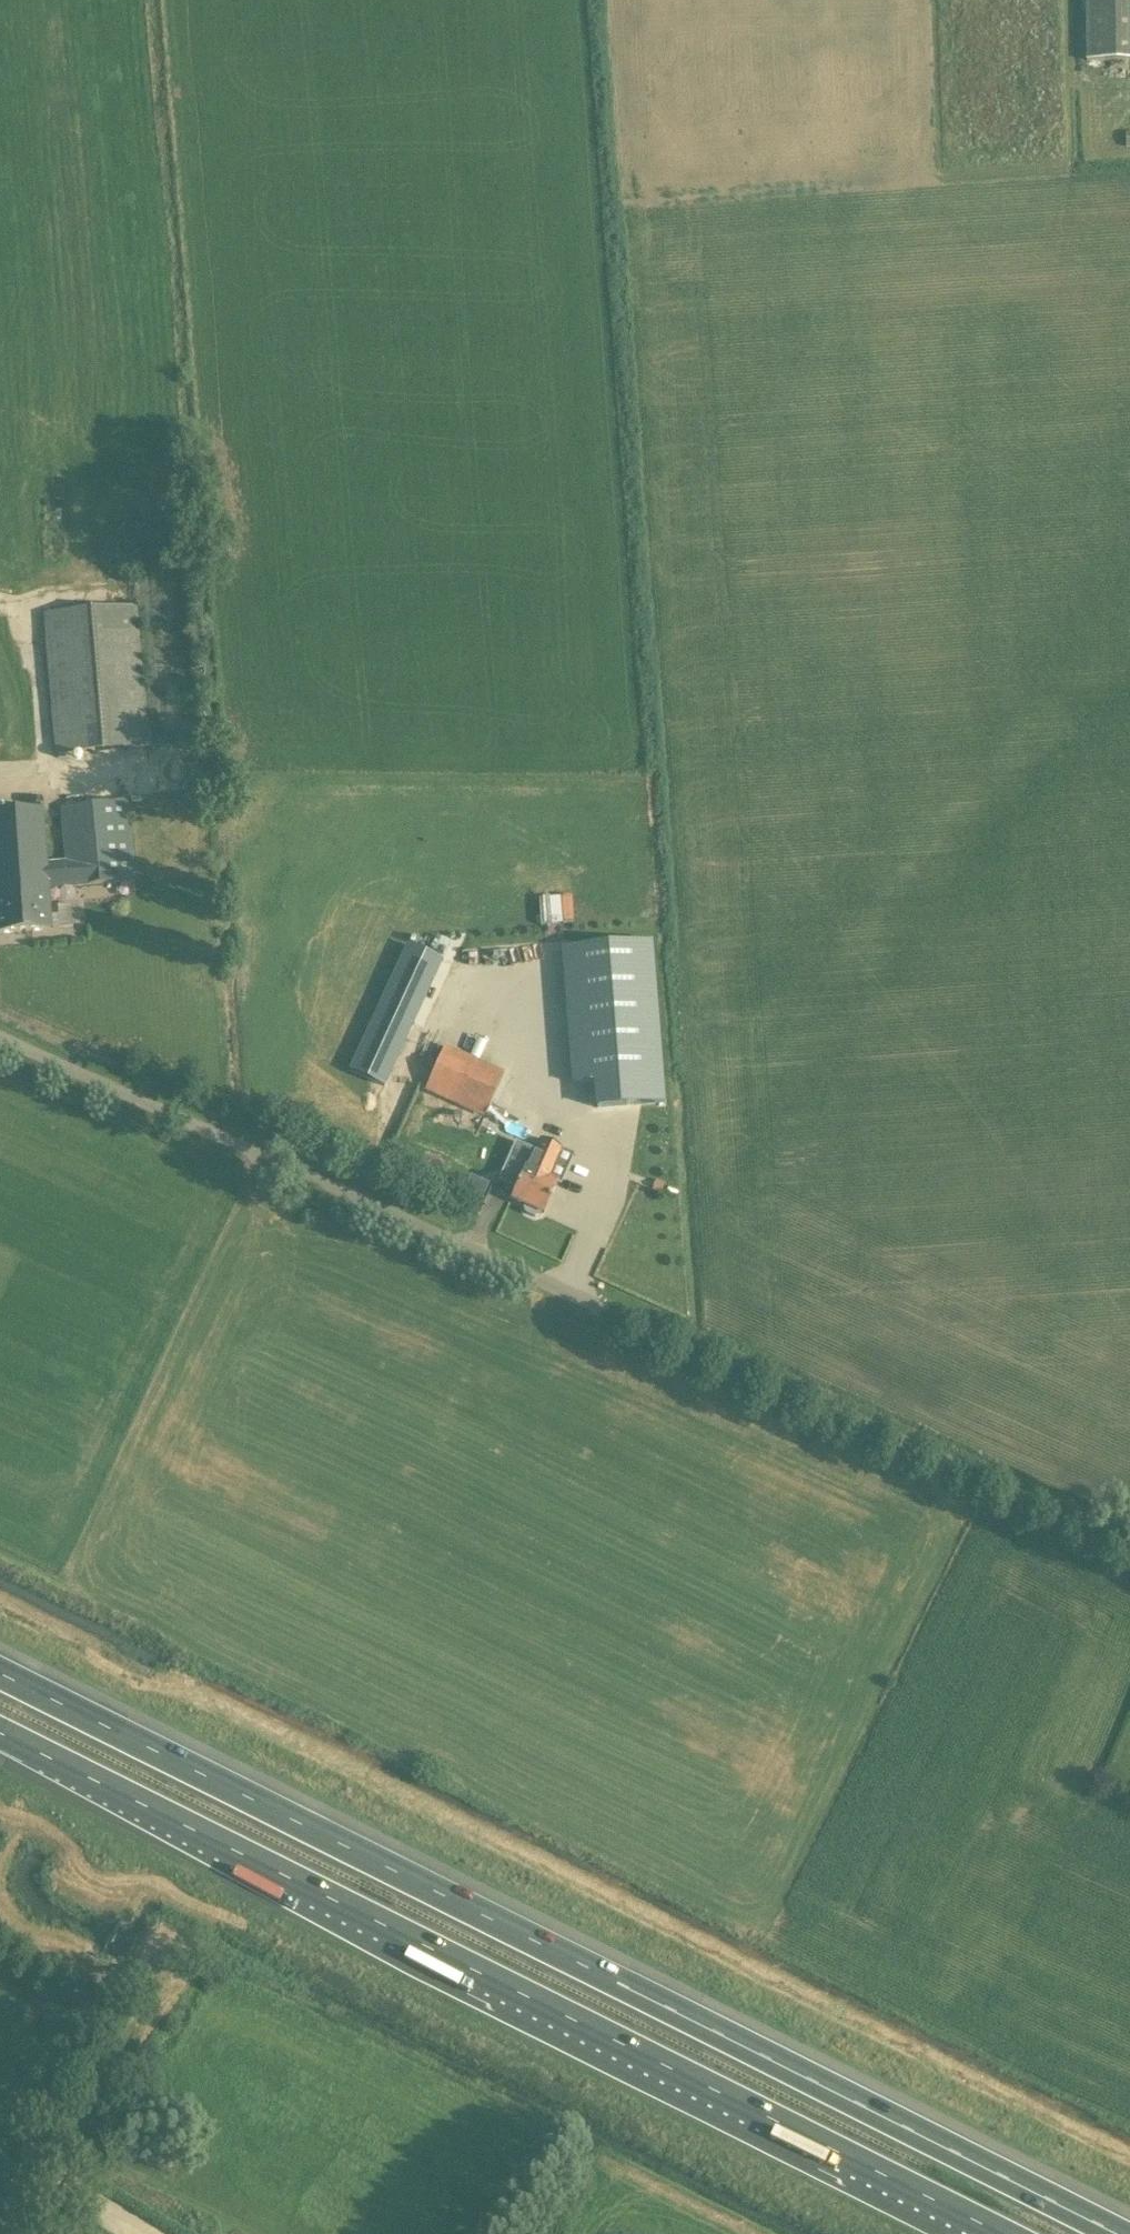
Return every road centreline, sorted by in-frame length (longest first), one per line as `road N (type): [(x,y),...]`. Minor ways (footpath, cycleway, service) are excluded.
road 1 (motorway): [(1116,2233),(0,1675)]
road 2 (unclassified): [(1129,1549),(0,1036)]
road 3 (motorway): [(0,1733),(995,2233)]

